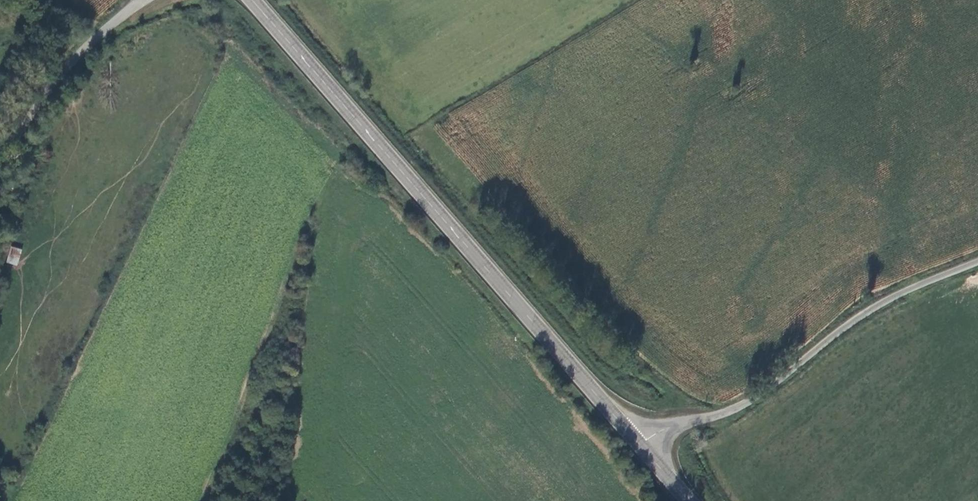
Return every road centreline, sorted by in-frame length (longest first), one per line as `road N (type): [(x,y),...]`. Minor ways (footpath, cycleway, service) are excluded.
road 1 (secondary): [(637,441),(249,0)]
road 2 (unclassified): [(637,441),(751,397),(864,308),(977,261)]
road 3 (unclassified): [(0,159),(65,70),(141,0)]

